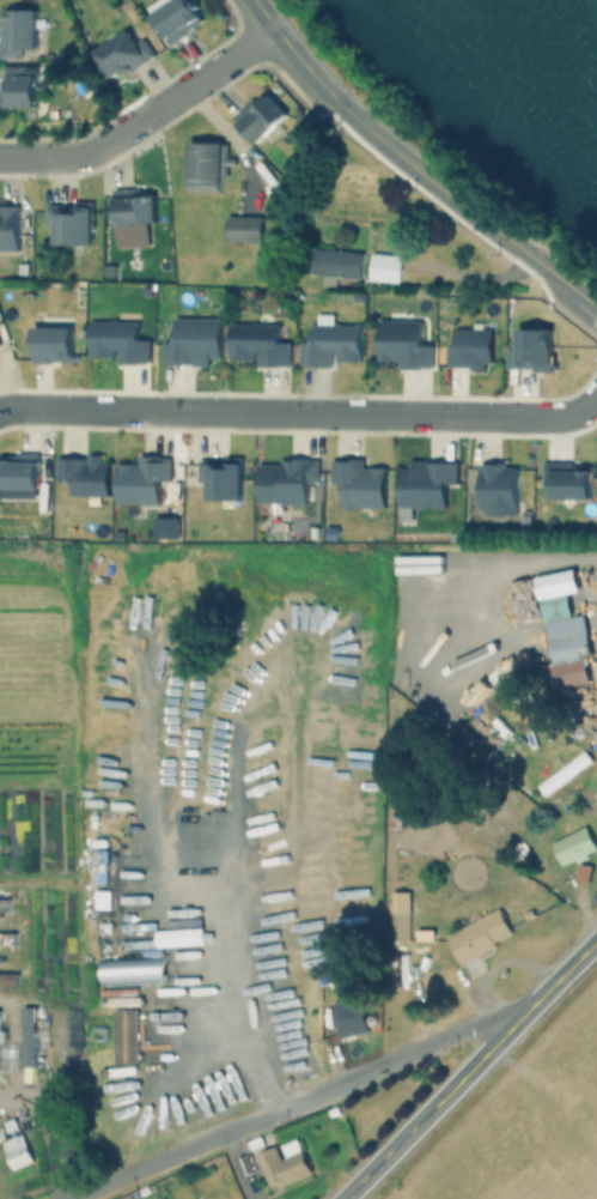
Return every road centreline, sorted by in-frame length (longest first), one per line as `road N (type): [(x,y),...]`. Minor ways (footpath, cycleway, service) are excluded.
road 1 (residential): [(596,393),(567,413),(540,417),(0,410)]
road 2 (residential): [(73,1198),(464,1029),(519,1023)]
road 3 (tertiary): [(343,1198),(596,943)]
road 4 (residential): [(269,32),(90,152),(0,158)]
road 5 (tertiary): [(554,281),(328,96)]
road 6 (tertiary): [(328,96),(245,0)]

